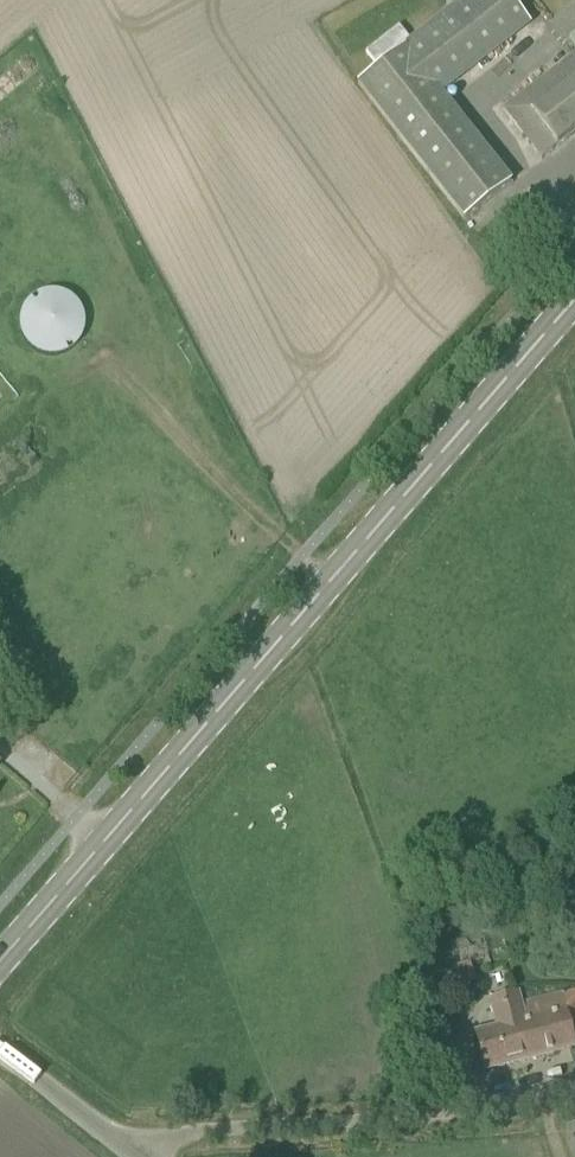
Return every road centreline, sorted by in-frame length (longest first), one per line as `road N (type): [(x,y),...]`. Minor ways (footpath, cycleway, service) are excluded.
road 1 (secondary): [(0,961),(574,299)]
road 2 (unclassified): [(128,1142),(516,1098),(574,1082)]
road 3 (unclassified): [(128,1142),(0,1047)]

